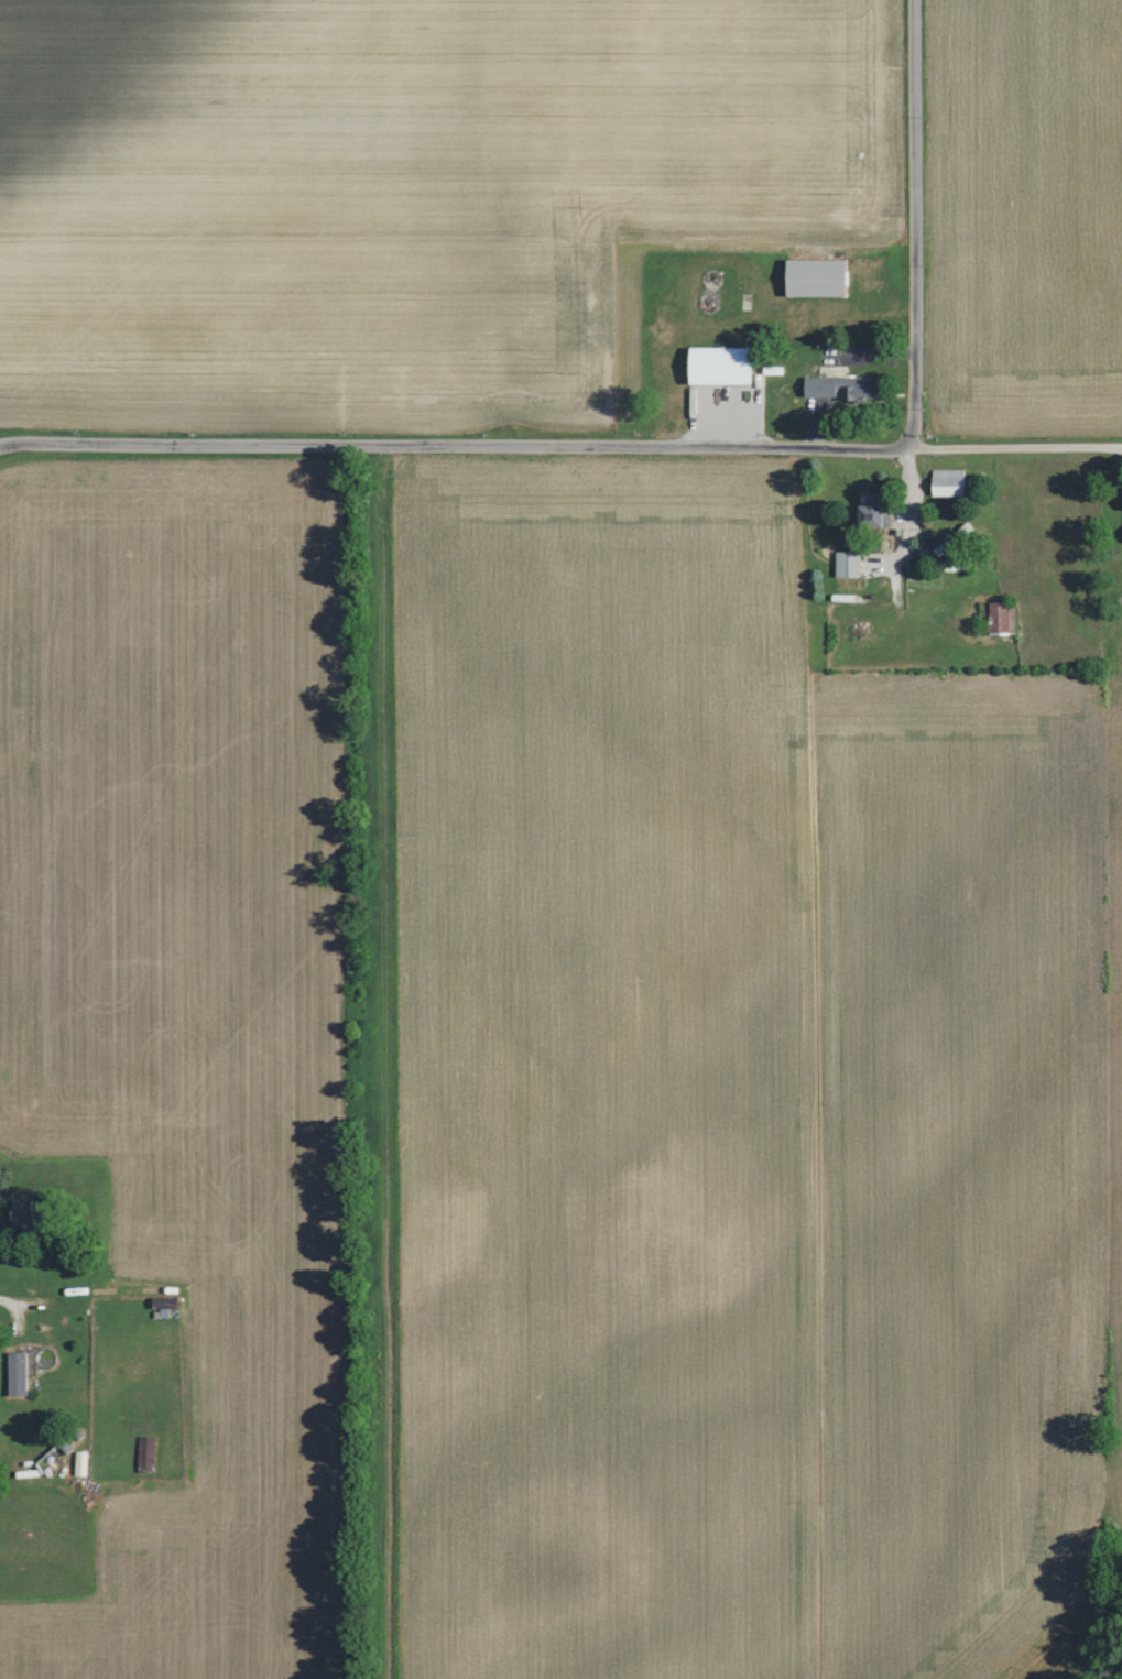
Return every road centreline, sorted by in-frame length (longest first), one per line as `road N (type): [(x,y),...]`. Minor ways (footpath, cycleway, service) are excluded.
road 1 (residential): [(19,441),(892,447),(907,437)]
road 2 (residential): [(907,437),(914,0)]

